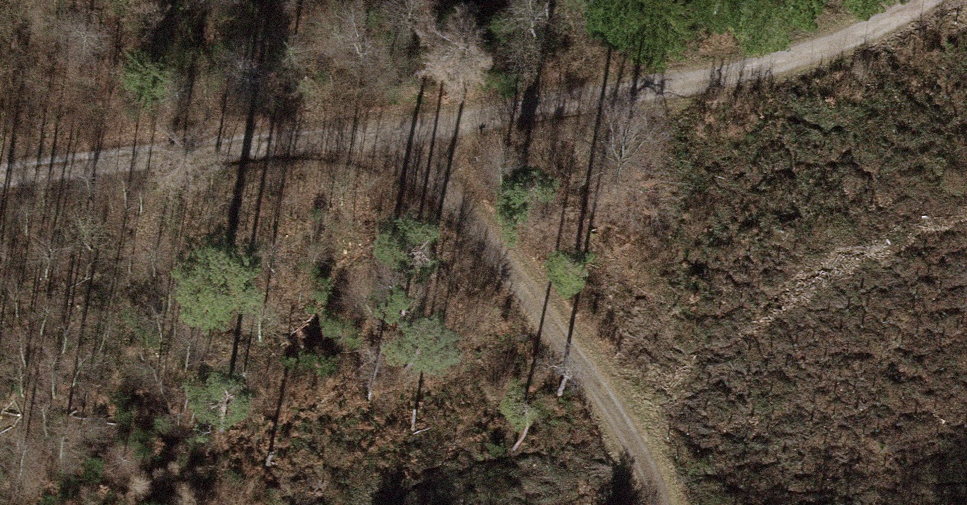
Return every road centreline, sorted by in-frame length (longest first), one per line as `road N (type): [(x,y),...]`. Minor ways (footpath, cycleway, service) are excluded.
road 1 (track): [(0,179),(403,131),(717,76),(848,41),(928,0)]
road 2 (track): [(403,131),(557,330),(630,444),(657,504)]

